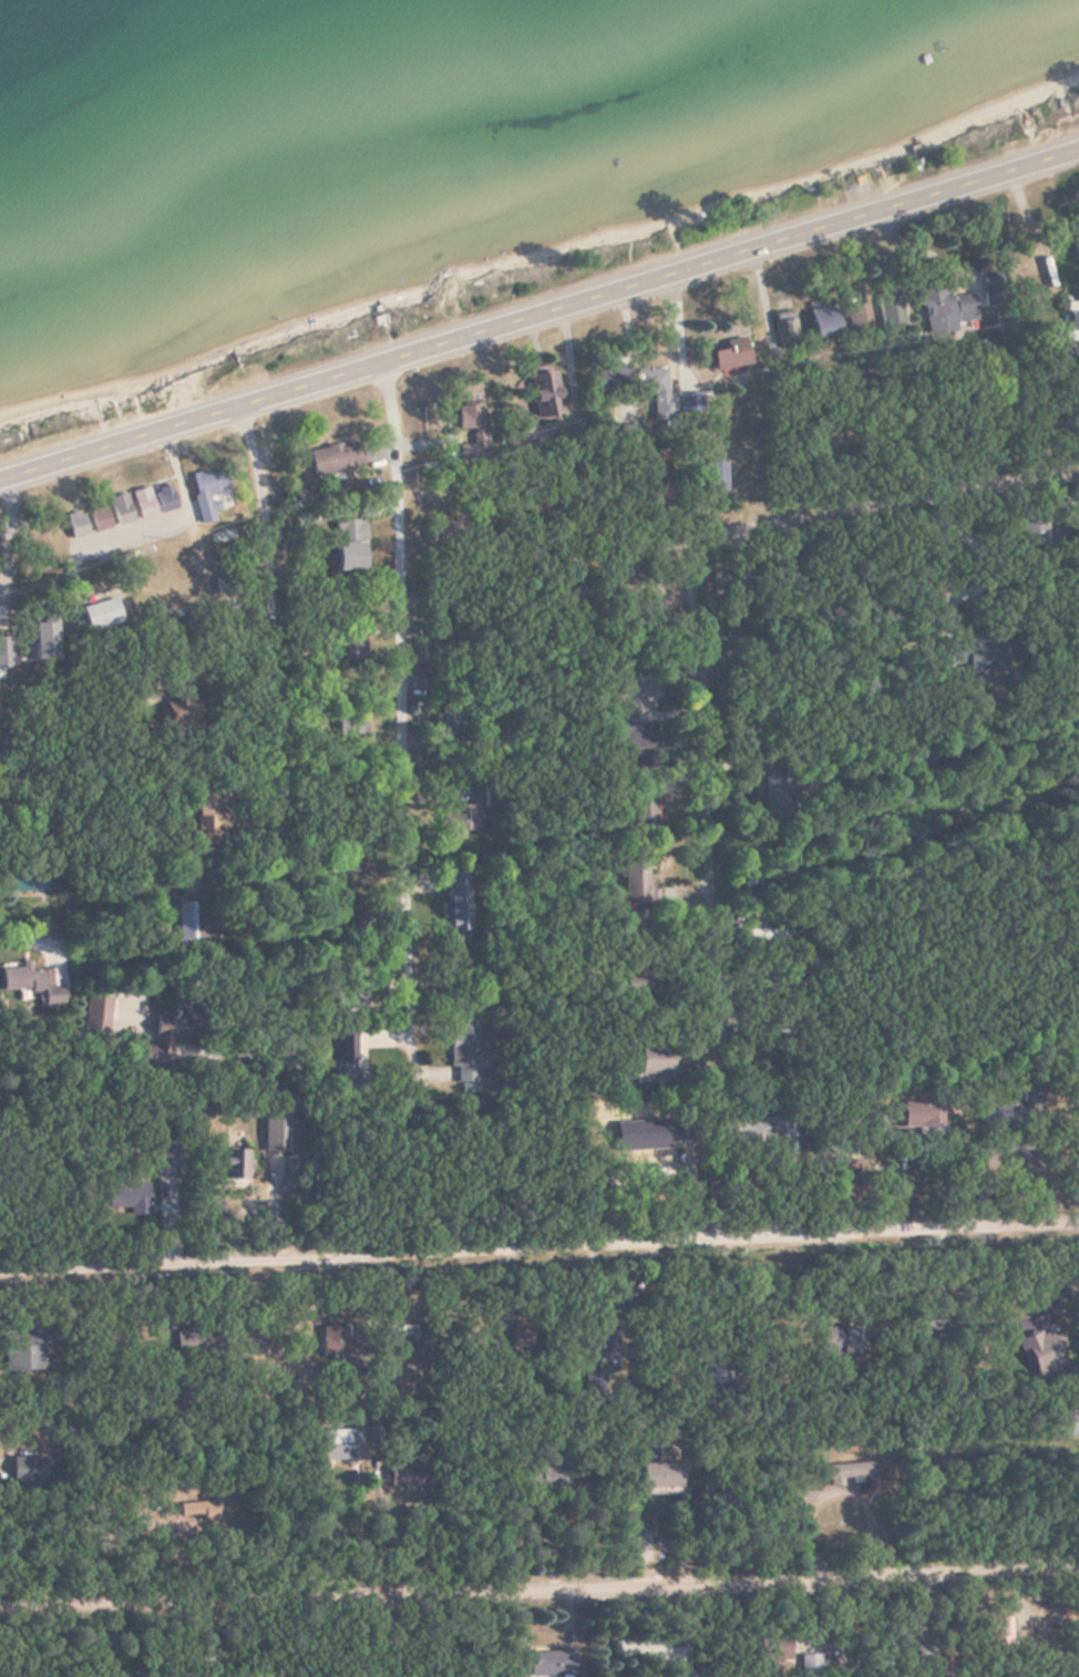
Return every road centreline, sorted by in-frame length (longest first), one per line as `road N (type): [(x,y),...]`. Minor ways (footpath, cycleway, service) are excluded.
road 1 (primary): [(0,483),(1078,150)]
road 2 (residential): [(0,1611),(1078,1564)]
road 3 (residential): [(413,1070),(401,358)]
road 4 (residential): [(258,408),(285,1074)]
road 5 (residential): [(460,594),(1078,459)]
road 6 (residential): [(698,539),(725,1069)]
road 7 (residential): [(122,895),(0,877)]

